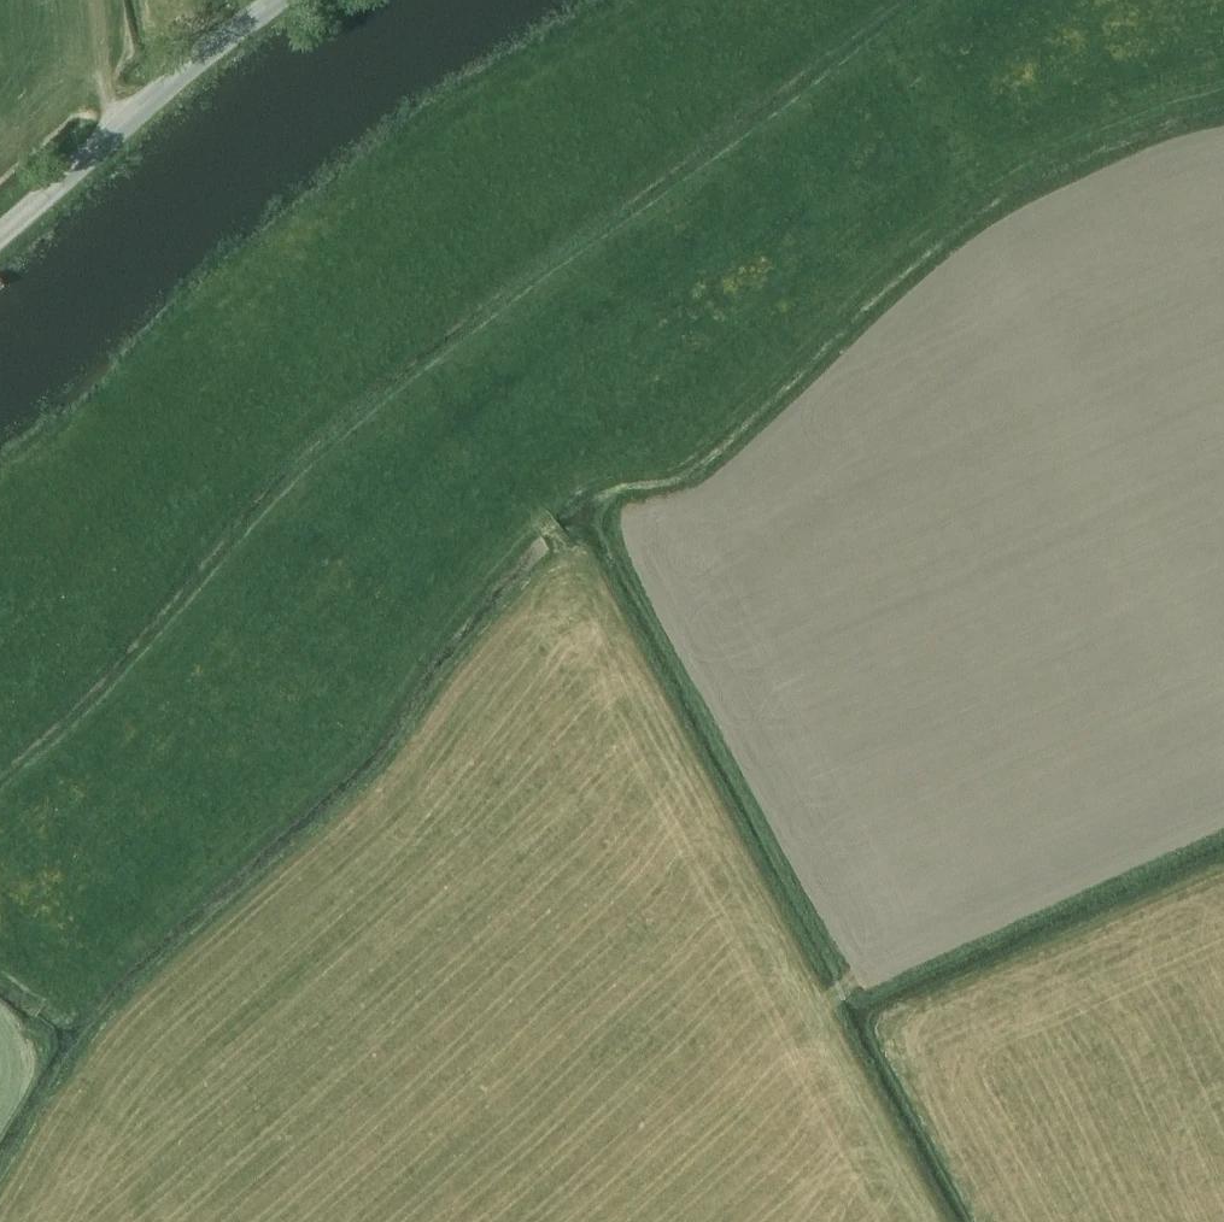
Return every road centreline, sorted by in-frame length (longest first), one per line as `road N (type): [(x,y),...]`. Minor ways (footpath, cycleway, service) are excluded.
road 1 (tertiary): [(0,226),(201,55),(282,0)]

